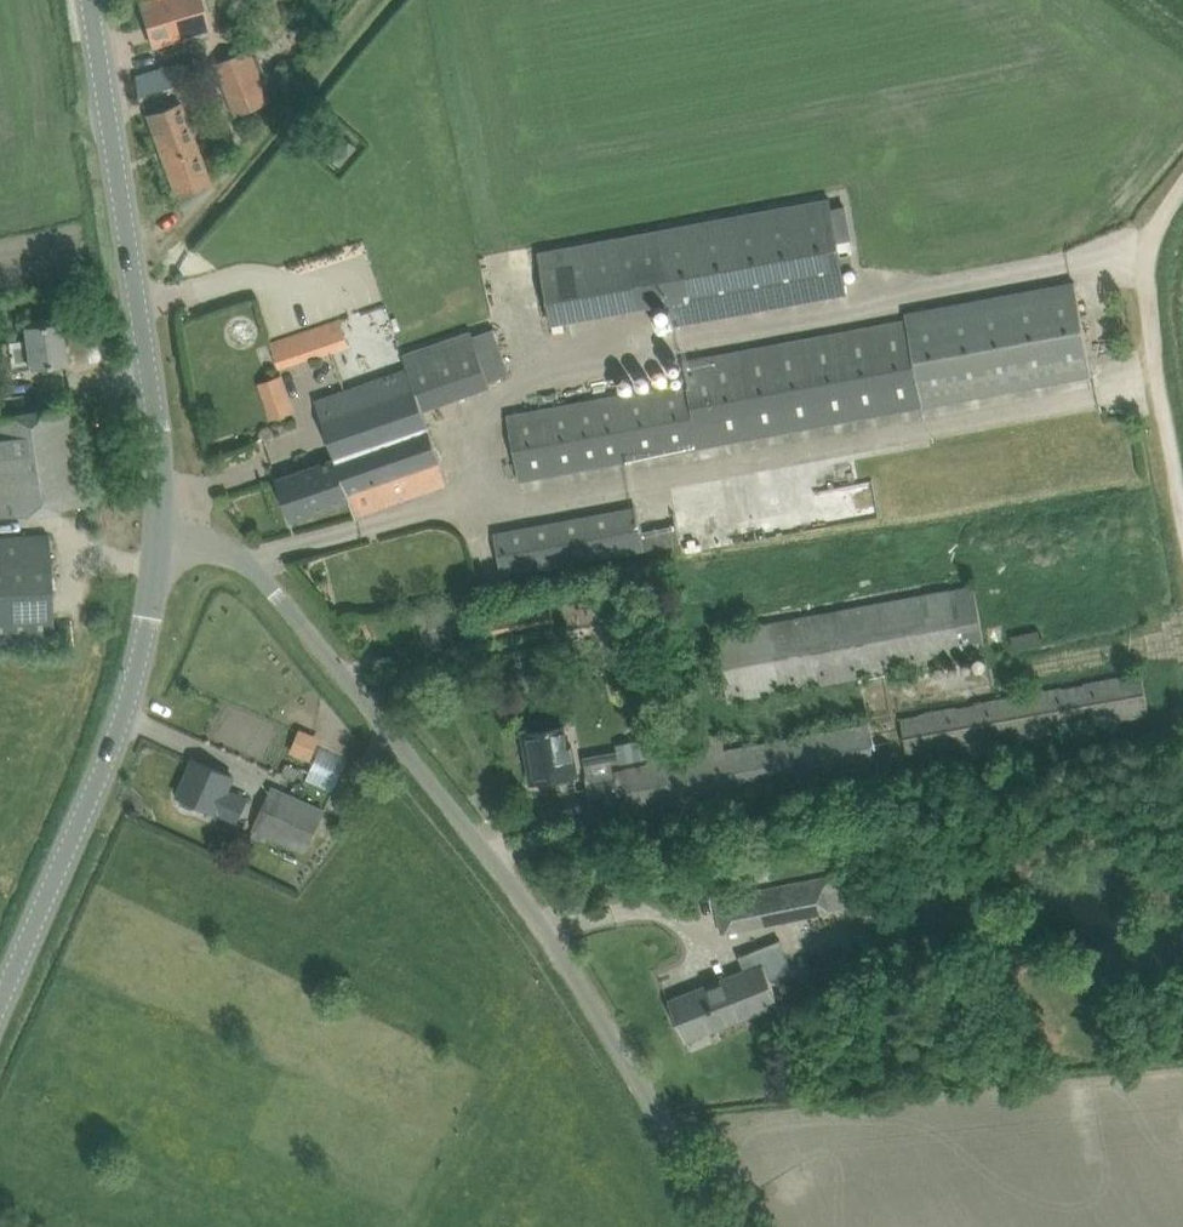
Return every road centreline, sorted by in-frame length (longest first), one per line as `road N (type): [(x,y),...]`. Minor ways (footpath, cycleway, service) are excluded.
road 1 (unclassified): [(727,1226),(549,935),(445,799),(260,574),(218,546),(161,534)]
road 2 (unclassified): [(161,534),(151,384),(91,0)]
road 3 (unclassified): [(0,1001),(122,726),(161,534)]
road 4 (track): [(1182,521),(1146,294),(1153,237),(1182,185)]

